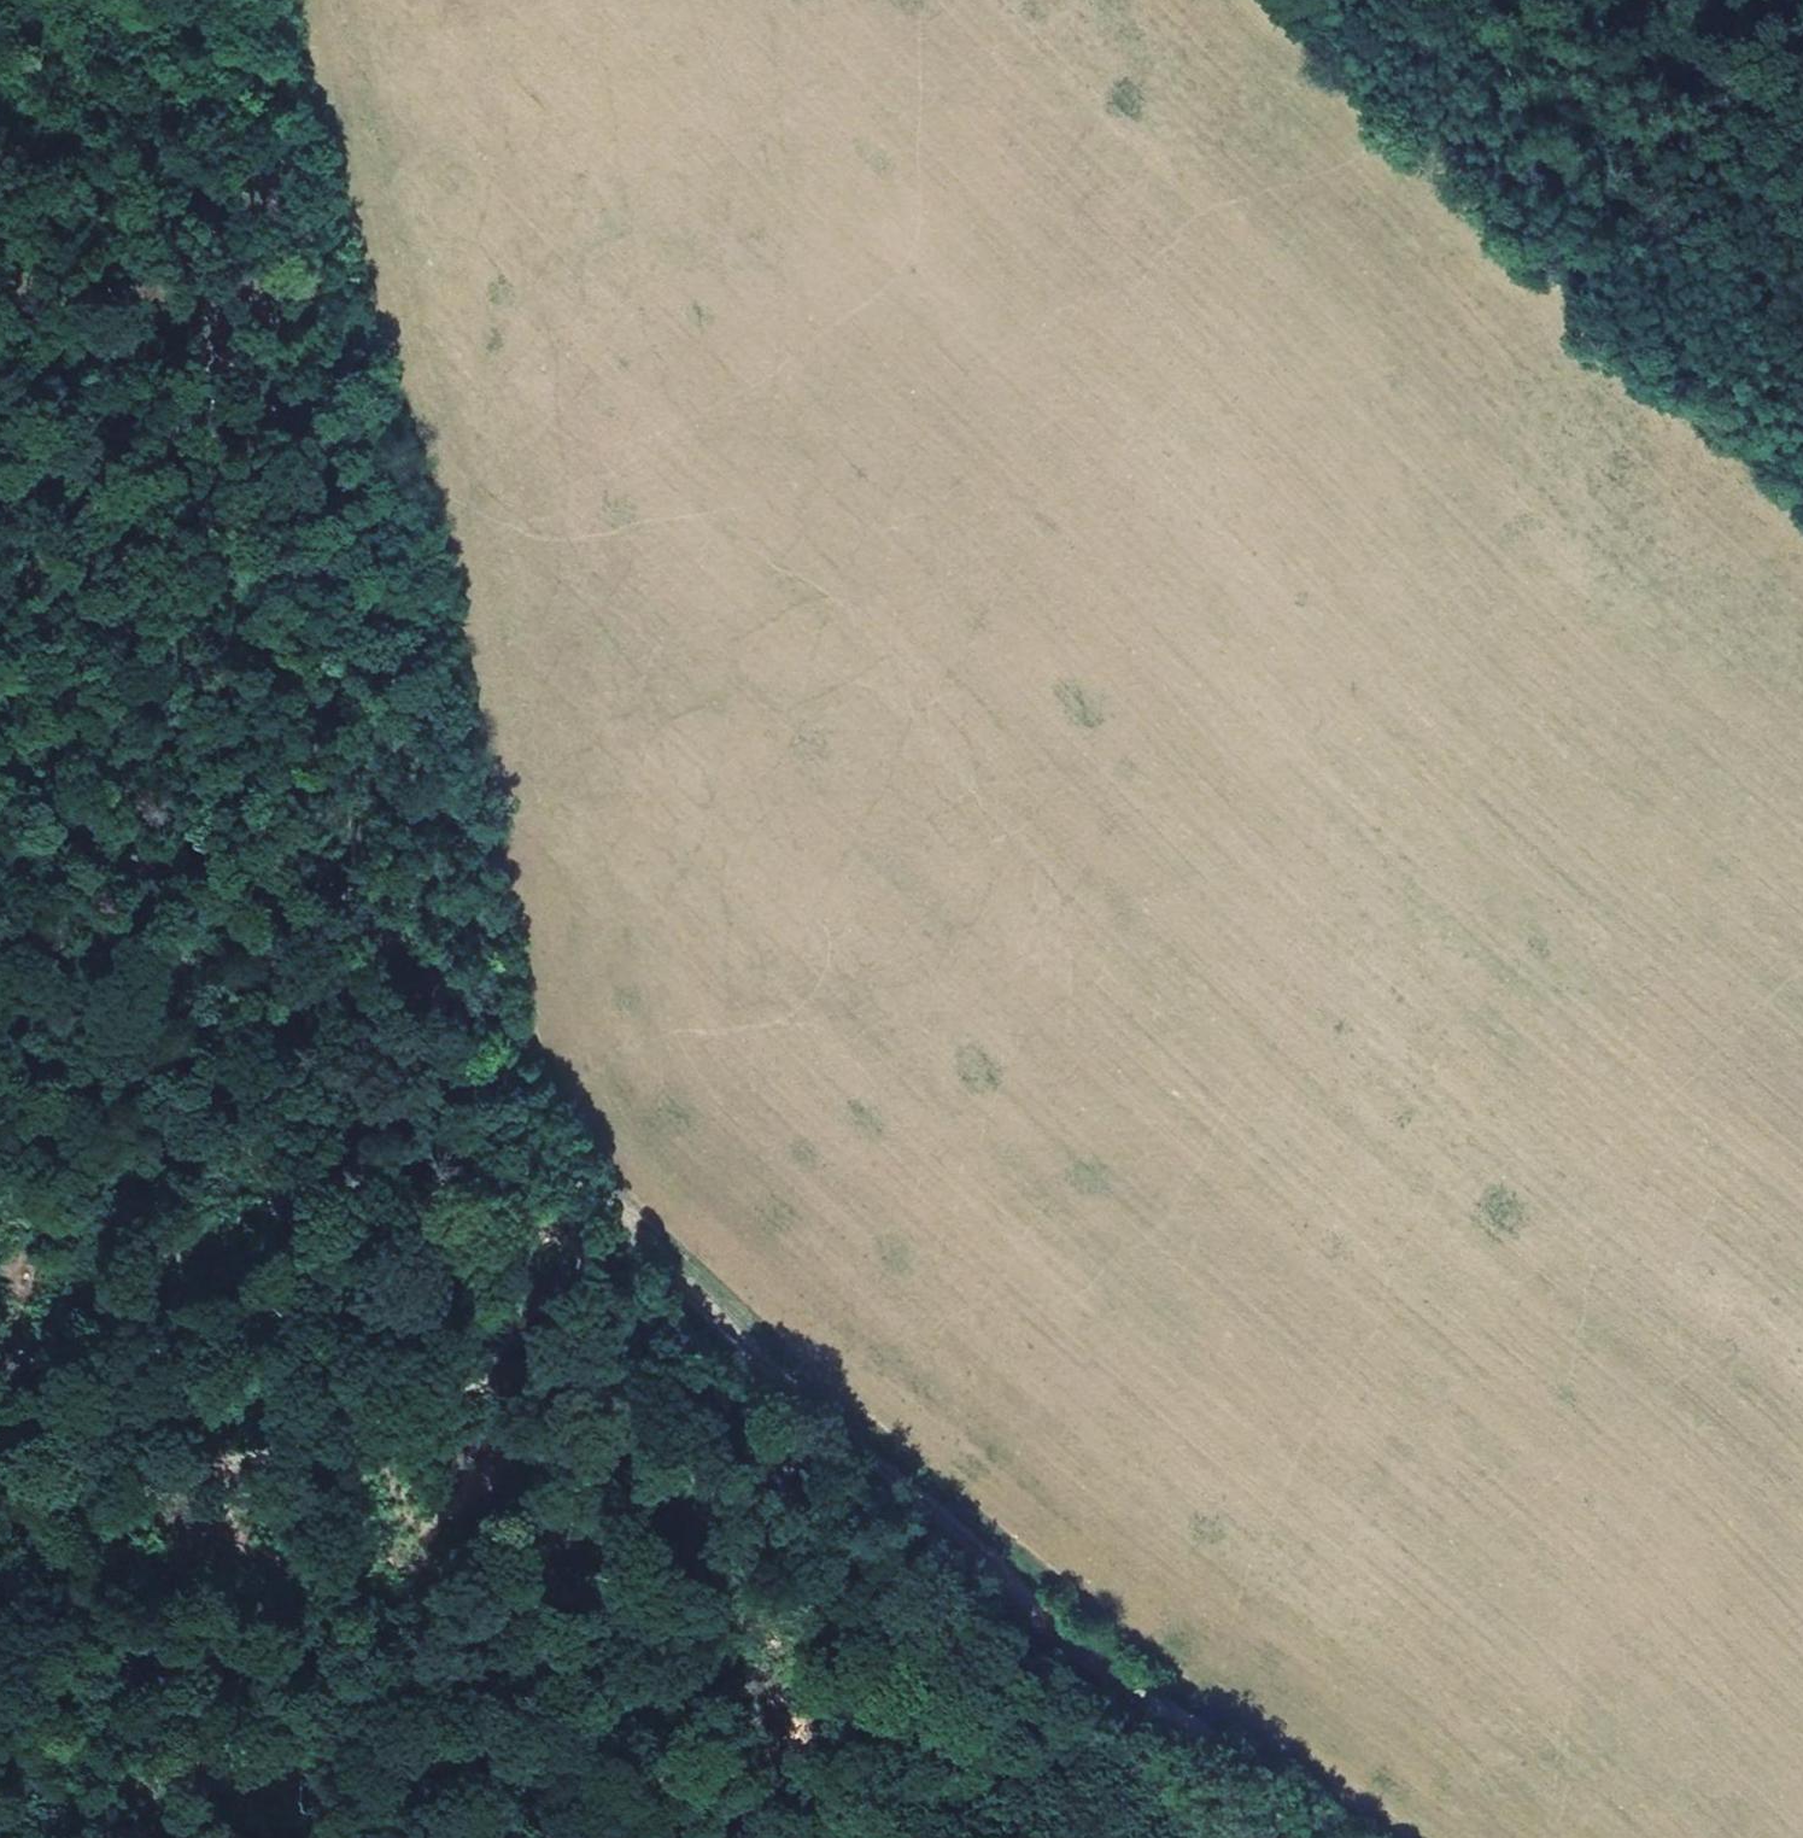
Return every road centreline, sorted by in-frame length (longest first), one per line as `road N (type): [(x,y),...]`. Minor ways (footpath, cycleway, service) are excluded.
road 1 (track): [(542,1136),(491,1029),(423,582),(360,353),(303,198),(264,0)]
road 2 (track): [(1269,1837),(1147,1703),(970,1610),(578,1306),(542,1136)]
road 3 (track): [(0,761),(542,1136)]

